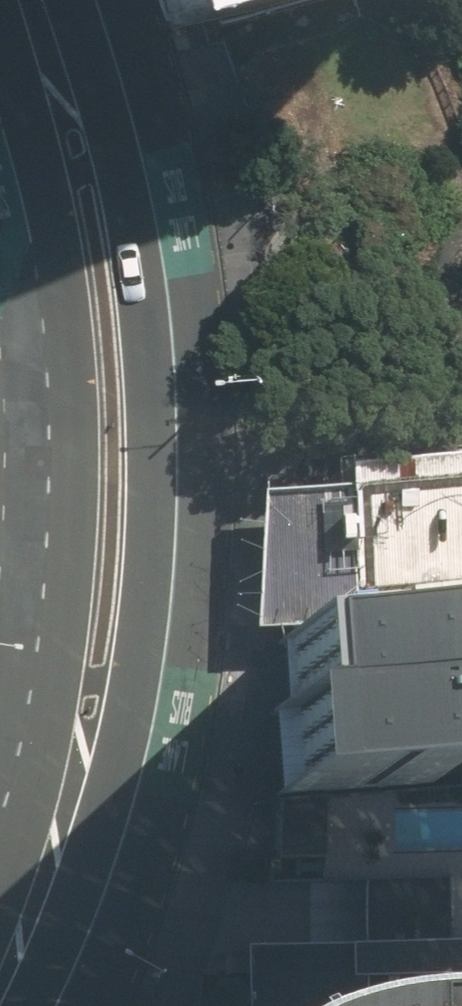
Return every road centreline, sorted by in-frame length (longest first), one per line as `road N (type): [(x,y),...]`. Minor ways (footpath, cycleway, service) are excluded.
road 1 (secondary): [(28,0),(123,189),(136,249),(150,434),(130,675),(100,764),(57,842)]
road 2 (secondary): [(57,441),(28,0)]
road 3 (secondary): [(57,842),(57,441)]
road 4 (secondary): [(0,985),(57,842)]

